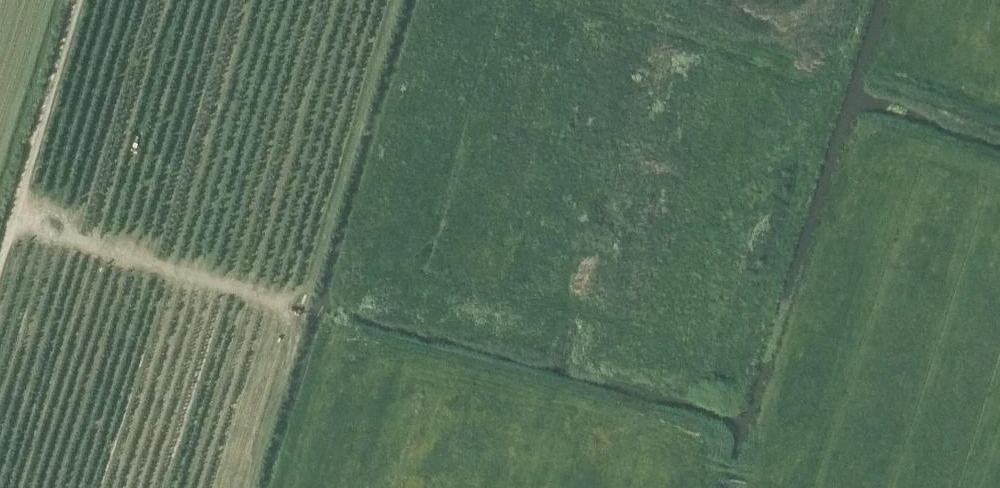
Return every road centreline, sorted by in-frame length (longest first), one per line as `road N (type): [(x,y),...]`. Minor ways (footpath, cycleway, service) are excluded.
road 1 (track): [(0,267),(76,0)]

